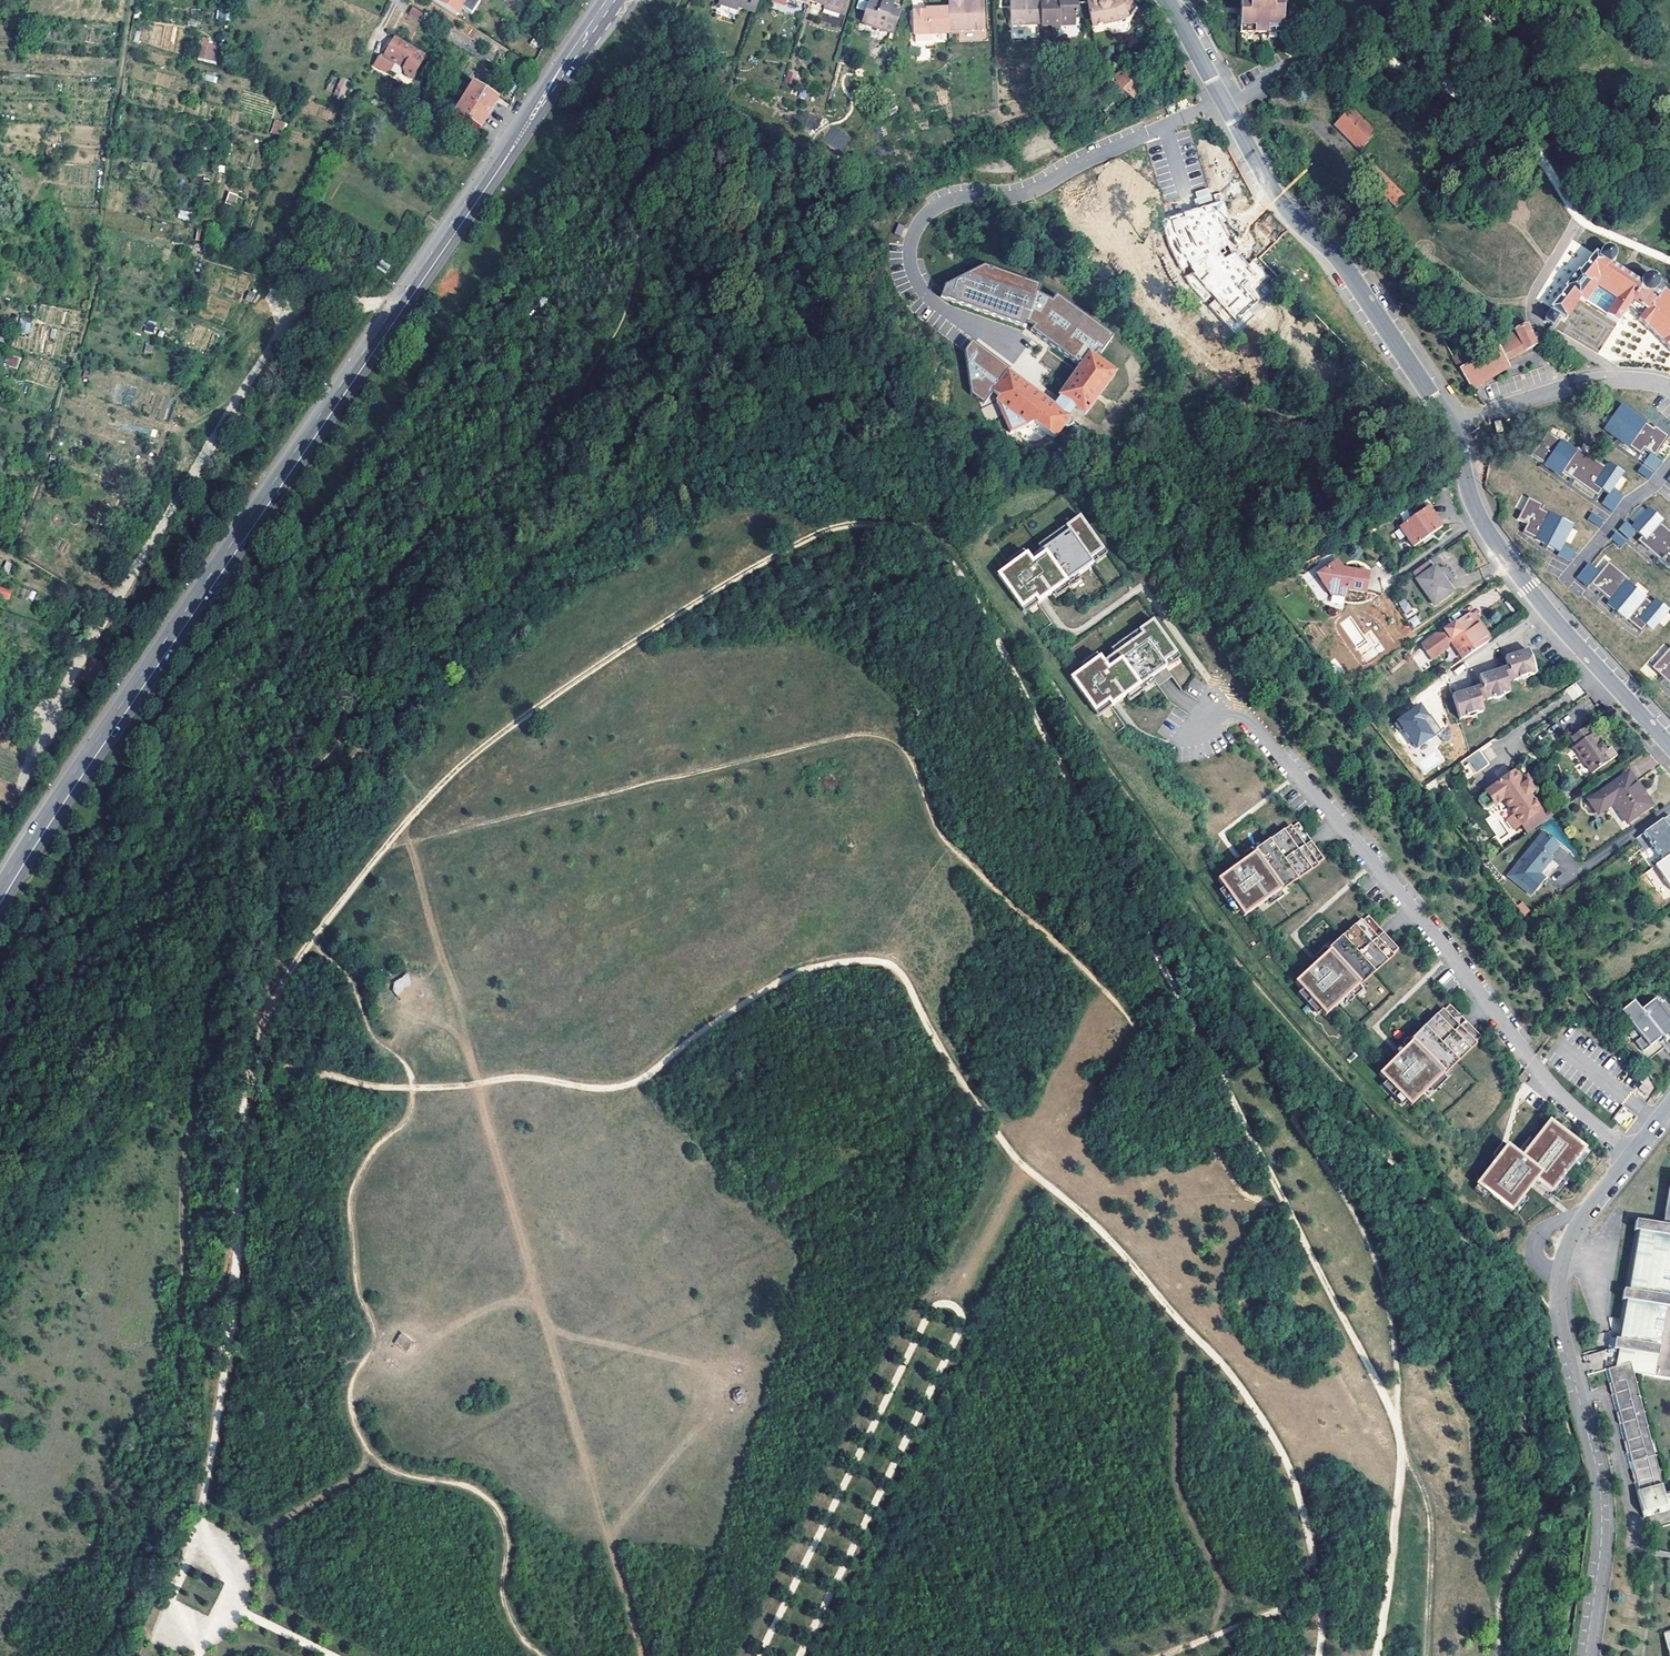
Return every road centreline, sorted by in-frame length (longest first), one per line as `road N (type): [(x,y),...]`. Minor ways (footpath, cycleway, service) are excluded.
road 1 (track): [(1401,1449),(1389,1406),(981,613),(927,541),(889,526),(850,524),(780,553),(665,621),(468,758),(407,822),(293,967),(252,1067),(235,1318),(195,1543),(222,1557),(230,1579),(224,1604)]
road 2 (track): [(1319,1655),(1312,1555),(1286,1461),(1222,1366),(1085,1218),(1022,1167),(891,964),(844,962),(783,977),(661,1070),(614,1091),(516,1079),(377,1086),(252,1067)]
road 3 (secondary): [(0,895),(612,0)]
road 4 (residential): [(1669,748),(1503,557),(1477,509),(1450,424),(1343,263),(1274,194),(1167,0)]
road 5 (track): [(643,1655),(407,822)]
road 6 (track): [(760,1655),(926,1317),(934,1306),(953,1306),(960,1331),(799,1655)]
road 7 (track): [(402,303),(327,313),(287,332),(269,352),(102,617),(22,774)]
road 8 (residential): [(1631,1154),(1545,1079),(1248,720),(1205,714)]
road 9 (residential): [(1631,1154),(1572,1235),(1558,1286),(1602,1509),(1586,1655)]
road 10 (track): [(1499,1655),(1501,1589),(1532,1532),(1535,1501),(1514,1369),(1480,1306),(1458,1236)]
road 11 (track): [(1225,1631),(1225,1591),(1181,1505),(1174,1467),(1176,1386),(1192,1336)]
road 12 (track): [(1426,1655),(1429,1513),(1401,1449)]
road 13 (track): [(1376,1655),(1401,1449)]
road 14 (track): [(1225,1631),(1389,1569)]

